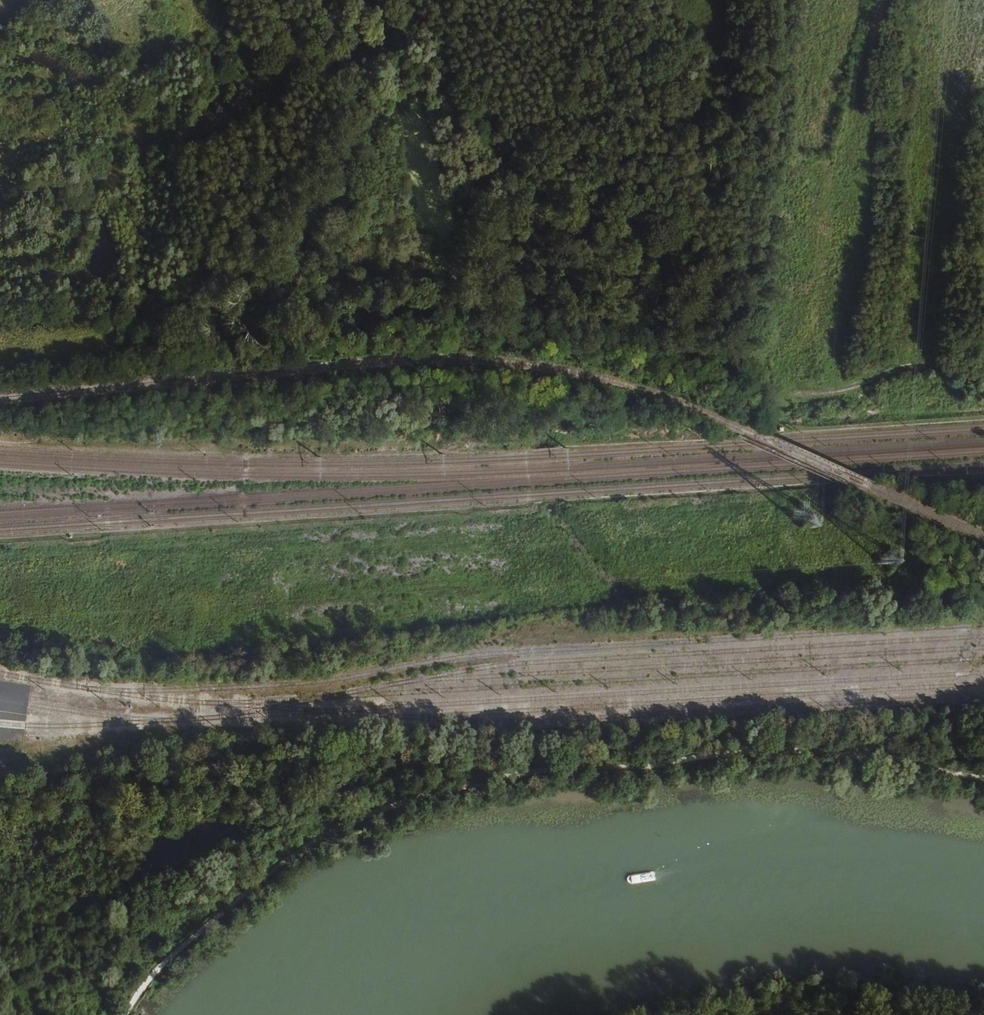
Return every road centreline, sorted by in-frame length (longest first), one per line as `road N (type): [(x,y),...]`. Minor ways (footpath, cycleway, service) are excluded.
road 1 (track): [(828,402),(983,366)]

